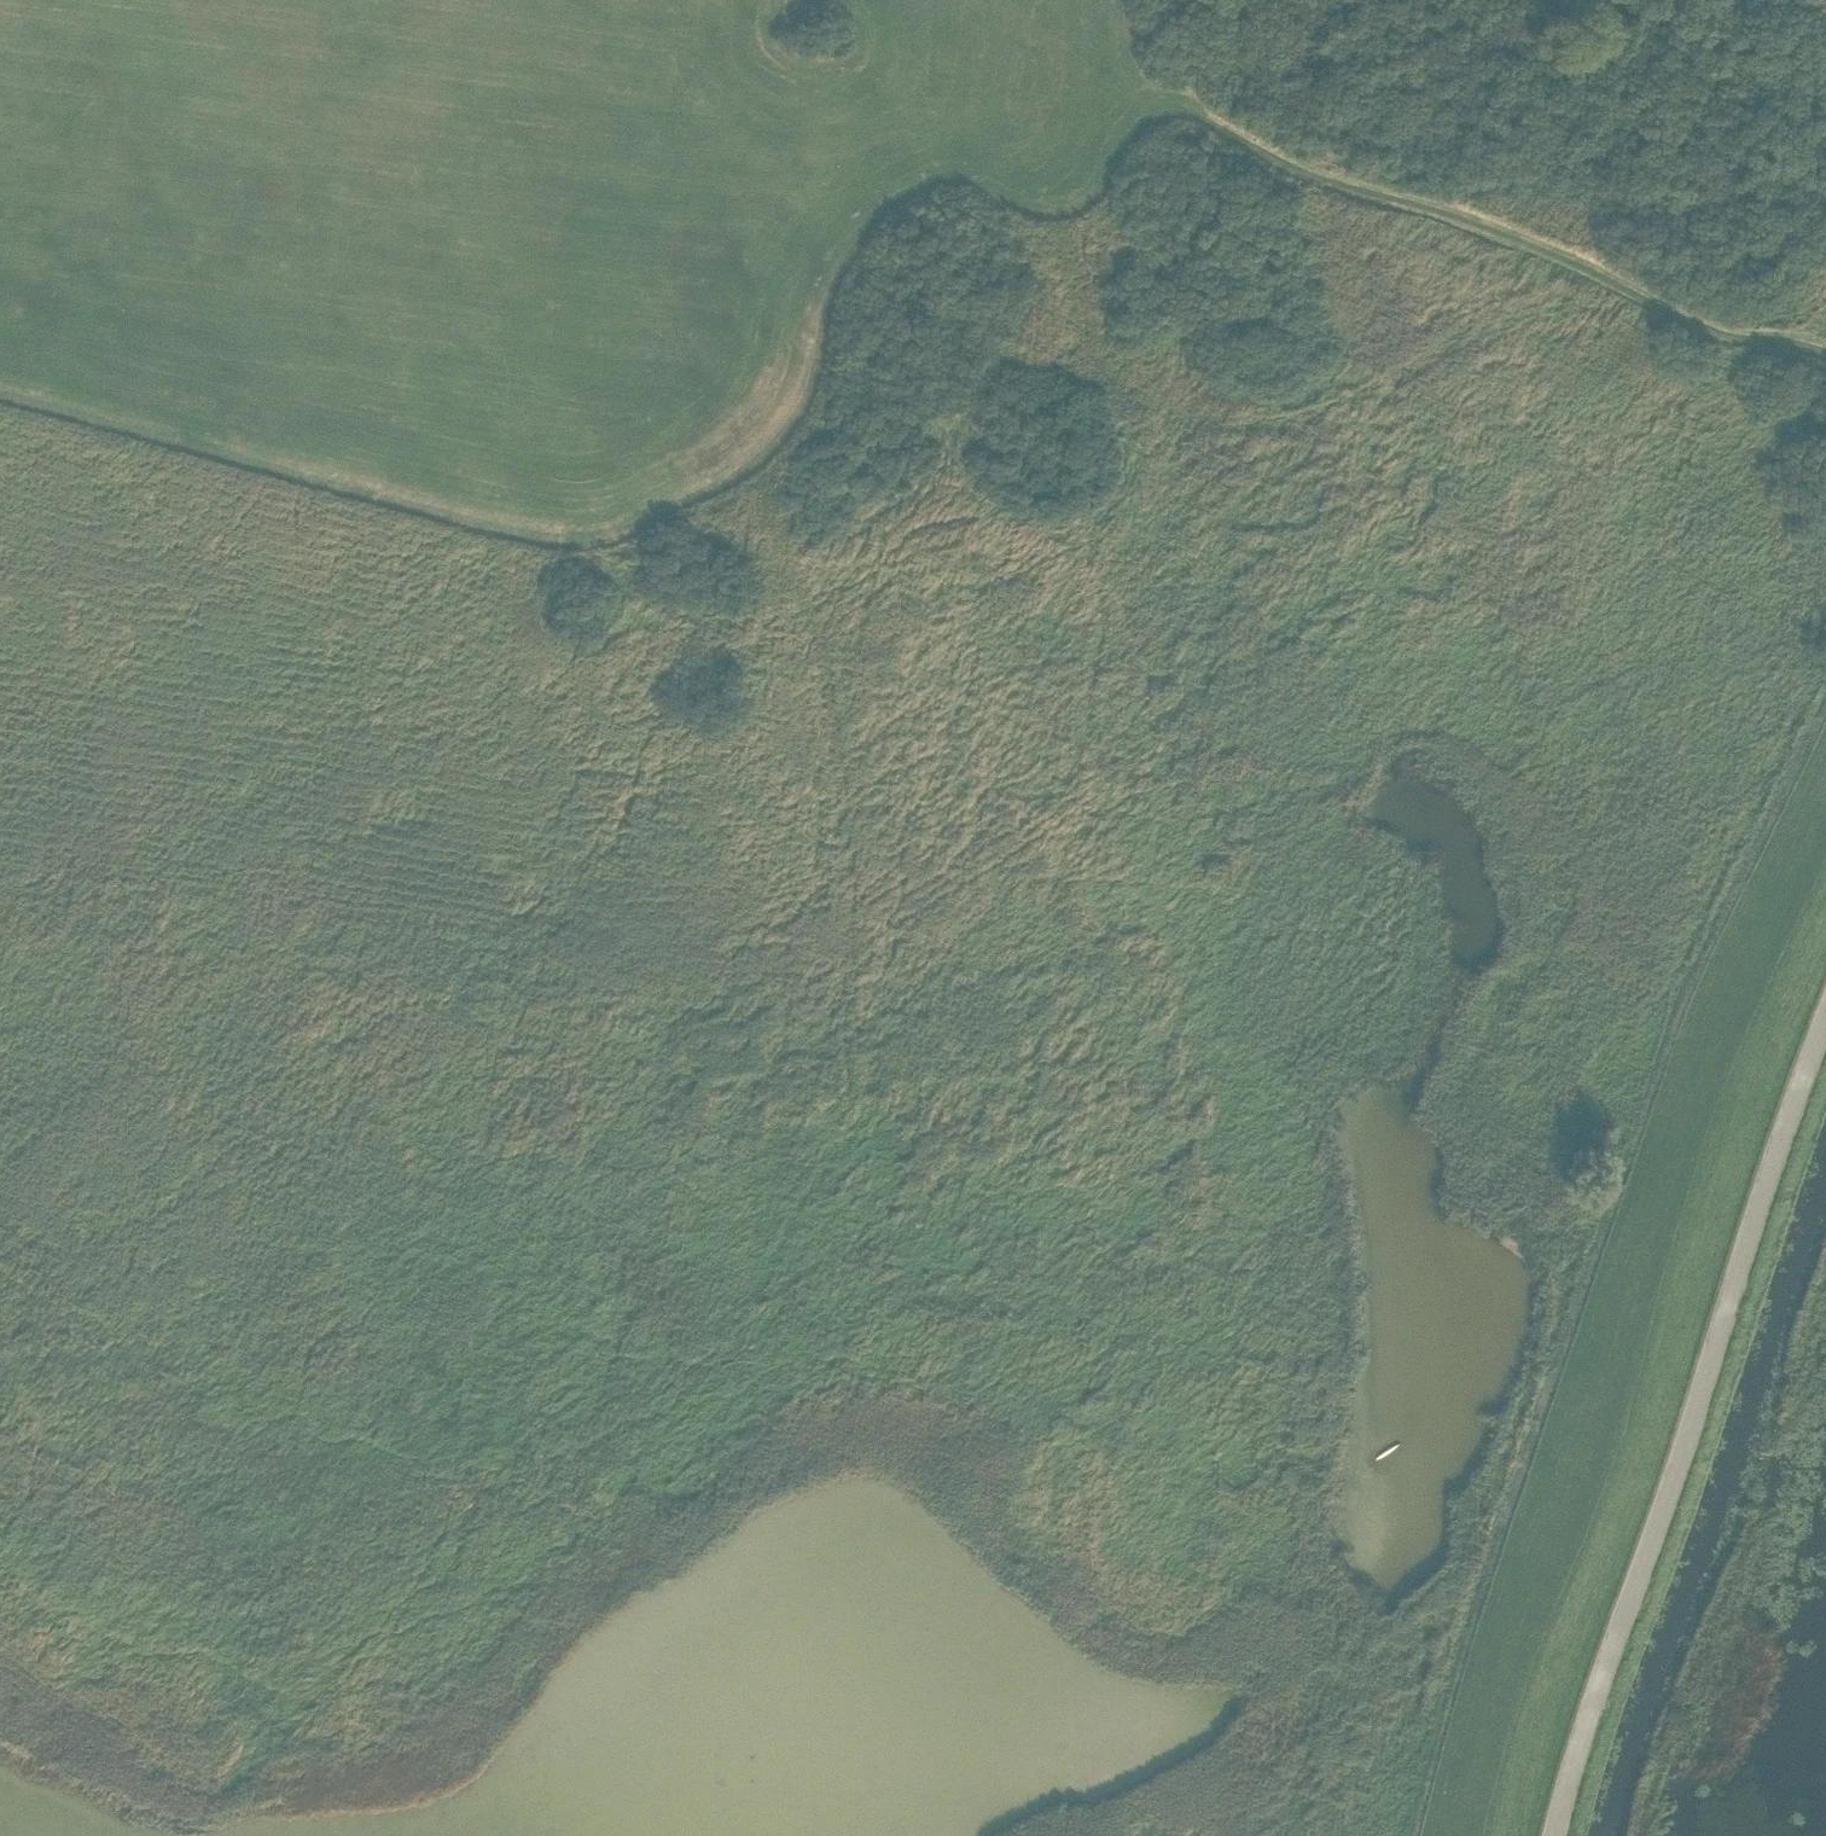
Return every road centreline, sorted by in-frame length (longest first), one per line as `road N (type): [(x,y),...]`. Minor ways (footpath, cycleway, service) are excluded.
road 1 (tertiary): [(1554,1835),(1825,1016)]

